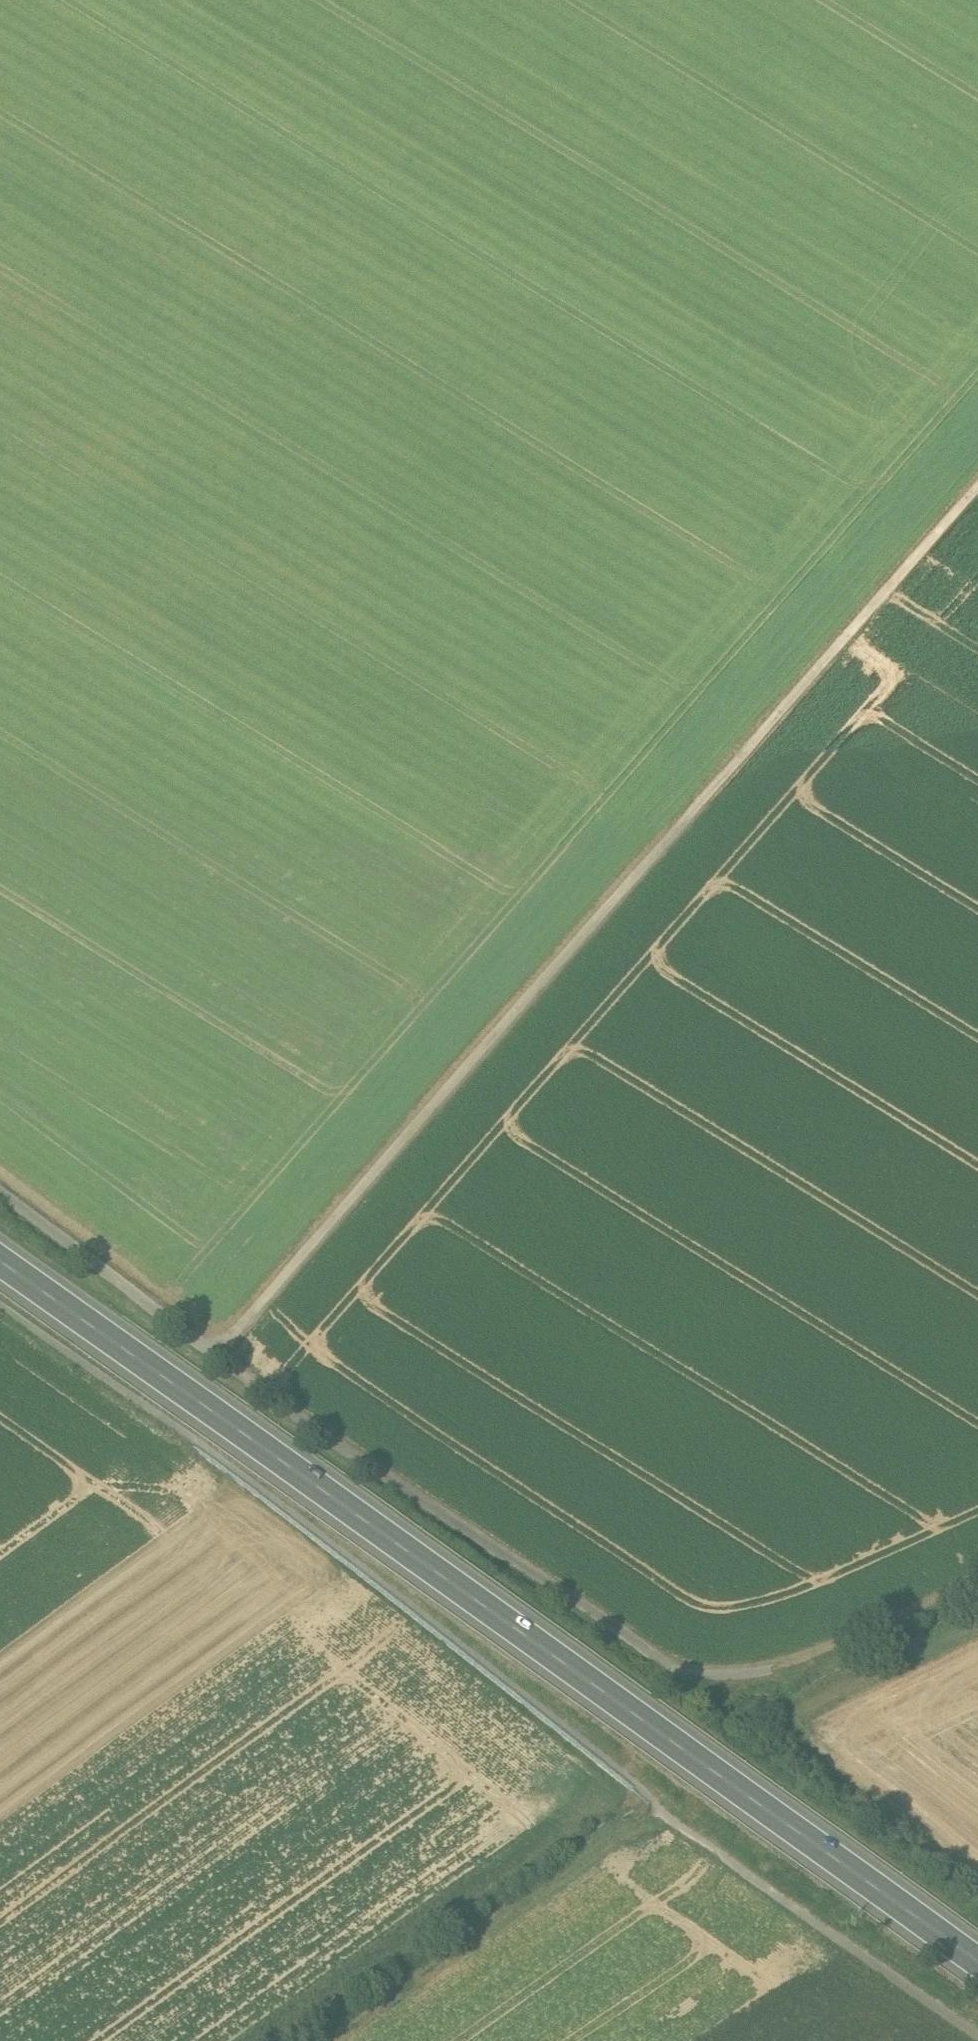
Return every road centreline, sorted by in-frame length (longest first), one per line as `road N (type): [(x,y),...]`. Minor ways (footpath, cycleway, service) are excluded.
road 1 (primary): [(977,1967),(0,1262)]
road 2 (track): [(977,487),(217,1355)]
road 3 (track): [(0,1191),(364,1464),(675,1665),(775,1669),(977,1579)]
road 4 (track): [(661,1810),(621,1846),(534,1896),(328,2040)]
road 5 (track): [(795,1714),(977,1620)]

